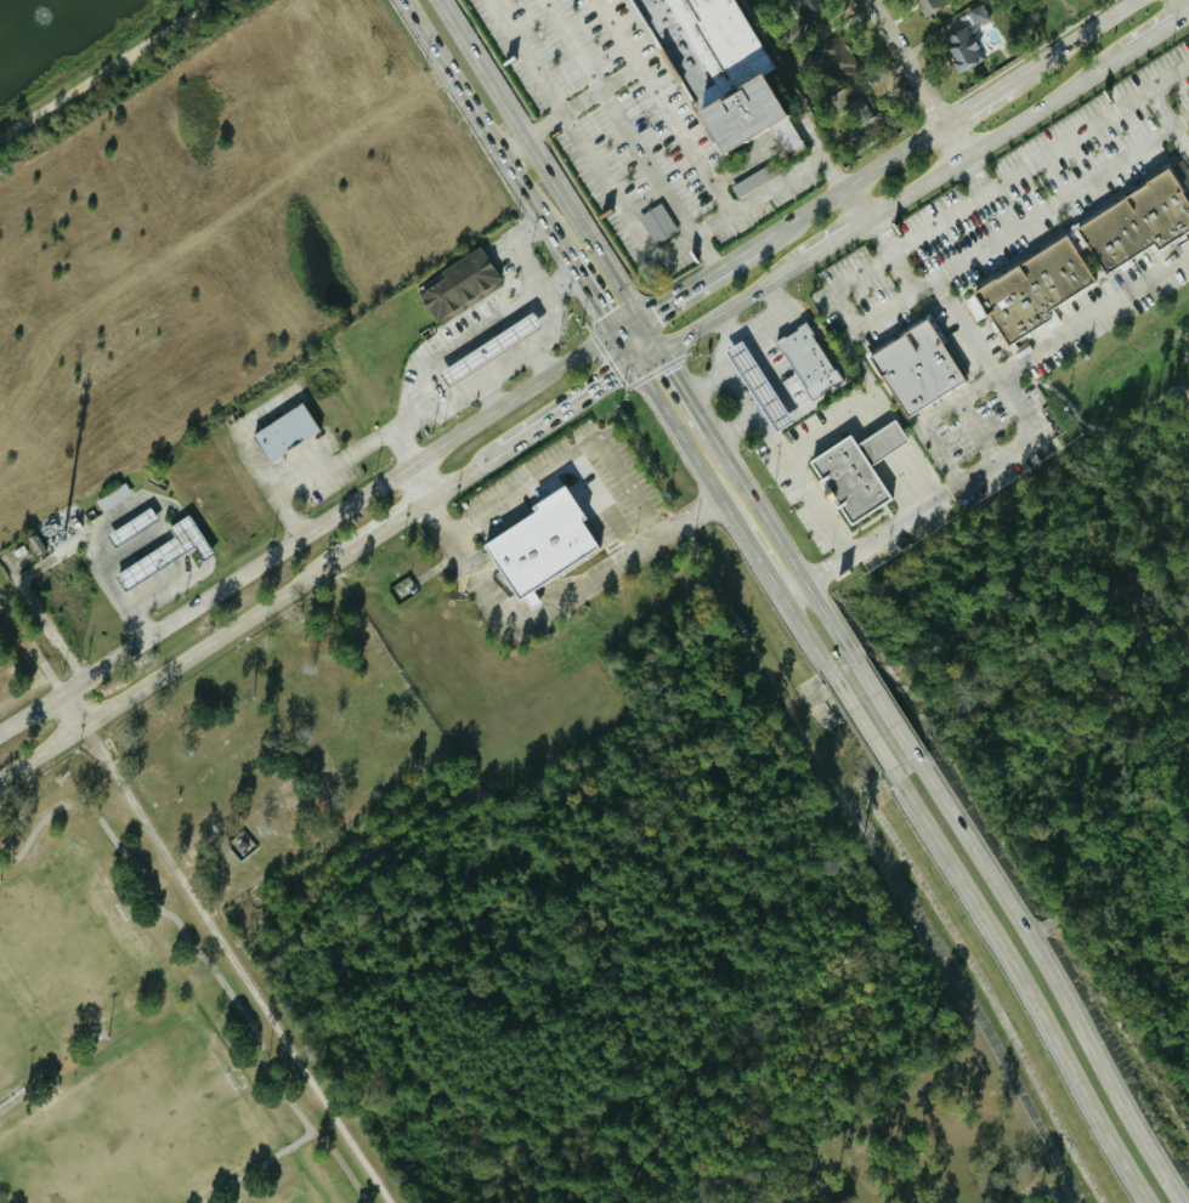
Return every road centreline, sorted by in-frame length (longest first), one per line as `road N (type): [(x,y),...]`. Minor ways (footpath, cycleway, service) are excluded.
road 1 (secondary): [(615,334),(0,736)]
road 2 (track): [(83,726),(394,1202)]
road 3 (secondary): [(1180,1202),(919,766)]
road 4 (secondary): [(898,784),(1024,983),(1148,1202)]
road 5 (secondary): [(0,780),(368,537)]
road 6 (secondary): [(658,353),(441,0)]
road 7 (secondary): [(861,221),(1128,51)]
road 8 (secondary): [(405,0),(564,252)]
road 9 (secondary): [(847,649),(698,416)]
road 10 (secondary): [(615,334),(740,532)]
road 11 (secondary): [(944,123),(763,242)]
road 12 (secondary): [(424,500),(578,399)]
road 13 (residential): [(962,157),(870,0)]
road 14 (secondary): [(658,353),(803,259)]
road 15 (secondary): [(1136,0),(1006,83)]
road 16 (secondary): [(820,658),(898,784)]
road 17 (secondary): [(919,766),(847,649)]

